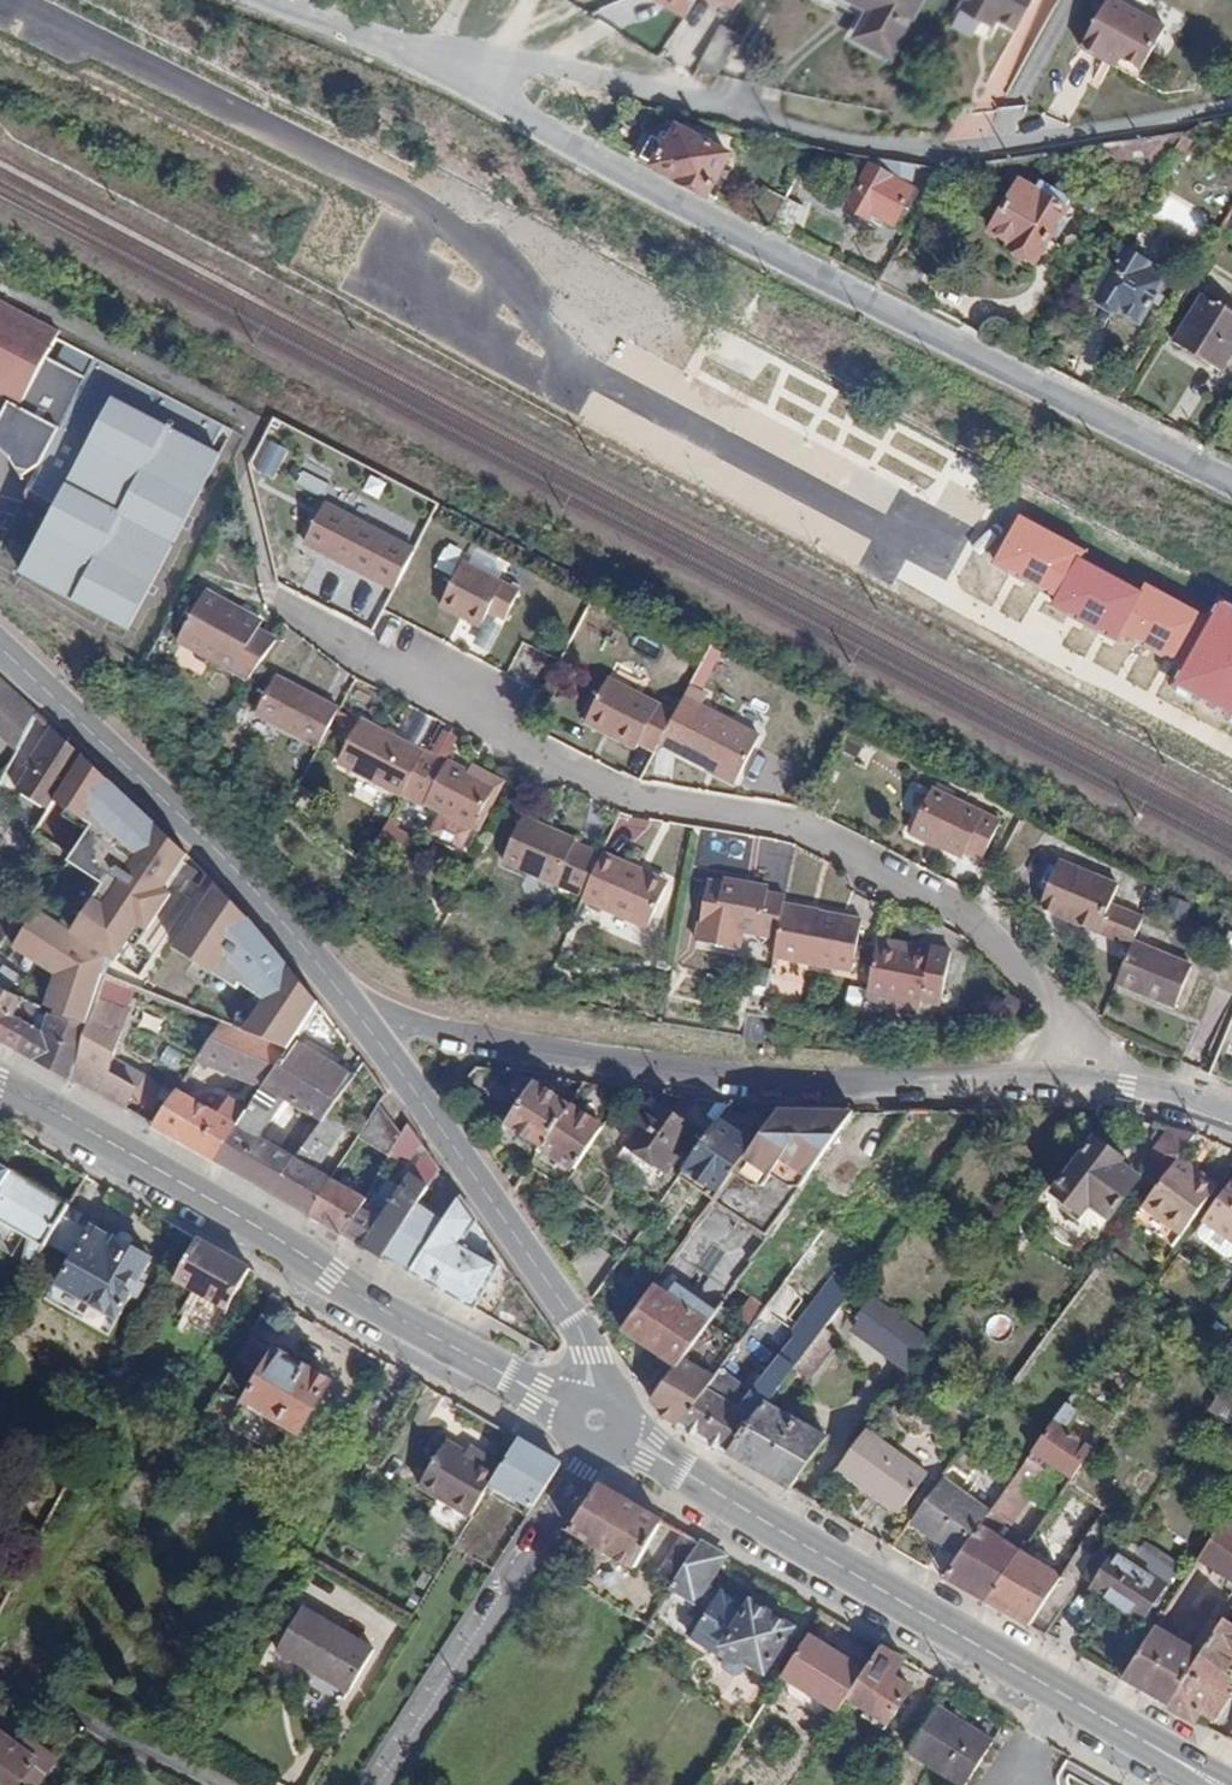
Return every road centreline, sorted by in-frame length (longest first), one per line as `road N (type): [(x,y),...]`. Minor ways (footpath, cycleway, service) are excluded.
road 1 (residential): [(1091,1082),(1069,1014),(982,930),(910,882),(811,837),(613,795),(294,621)]
road 2 (residential): [(1231,482),(433,70)]
road 3 (residential): [(433,70),(535,64),(891,149),(954,155),(1231,109)]
road 4 (residential): [(363,1020),(534,1060),(716,1083),(1091,1082)]
road 5 (primary): [(597,1418),(1222,1784)]
road 6 (primary): [(0,1086),(259,1228),(369,1301),(597,1418)]
road 7 (tertiary): [(363,1020),(273,916),(0,646)]
road 8 (track): [(294,621),(271,583),(242,430),(198,391),(0,286)]
road 9 (tertiary): [(597,1418),(588,1354),(572,1315),(363,1020)]
road 10 (residential): [(597,1418),(583,1475),(374,1784)]
road 11 (residential): [(227,1784),(0,1666)]
road 12 (residential): [(433,70),(260,0)]
road 13 (residential): [(1091,1082),(1231,1116)]

